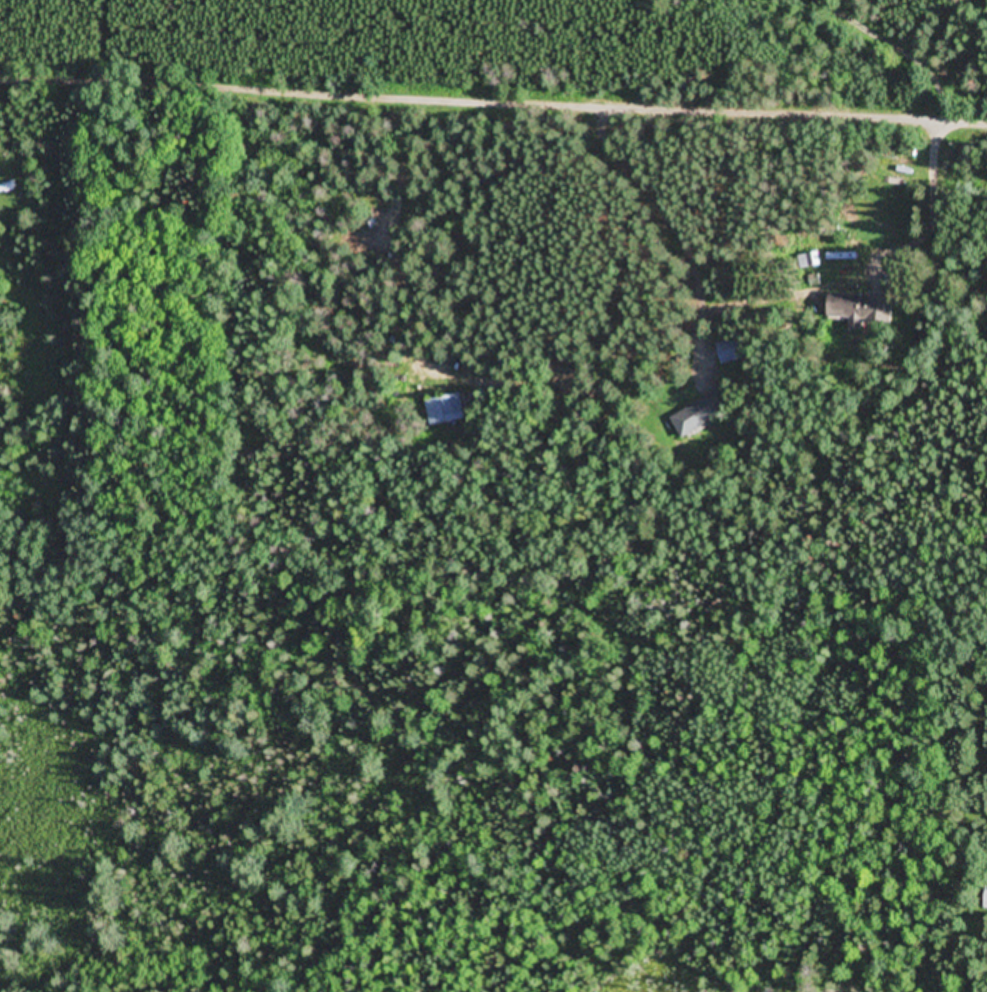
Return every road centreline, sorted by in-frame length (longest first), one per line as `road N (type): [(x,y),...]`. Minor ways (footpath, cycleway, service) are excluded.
road 1 (residential): [(0,80),(986,119)]

